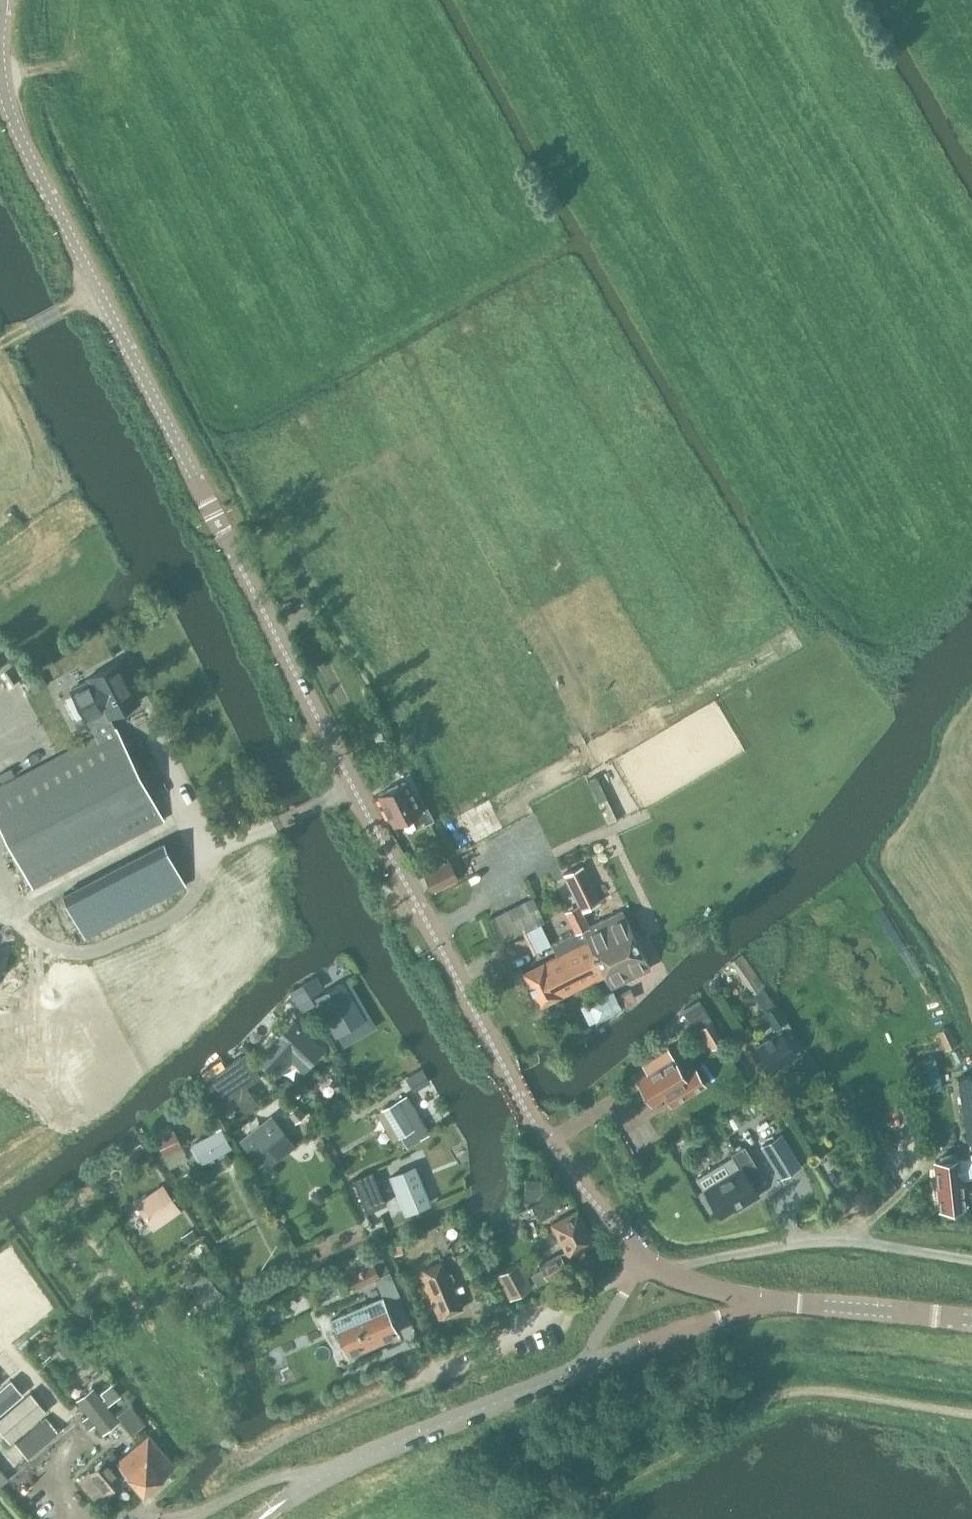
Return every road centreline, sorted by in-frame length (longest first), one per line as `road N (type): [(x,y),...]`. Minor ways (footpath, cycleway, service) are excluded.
road 1 (tertiary): [(642,1256),(526,1109),(42,194),(0,59)]
road 2 (residential): [(669,1273),(788,1242),(835,1238),(971,1260)]
road 3 (unclassified): [(319,1479),(584,1366)]
road 4 (residential): [(399,1389),(490,1354),(537,1319),(631,1277)]
road 5 (track): [(196,1410),(250,1455),(399,1389)]
road 6 (tertiary): [(971,1320),(766,1299)]
road 7 (unclassified): [(584,1366),(766,1299)]

